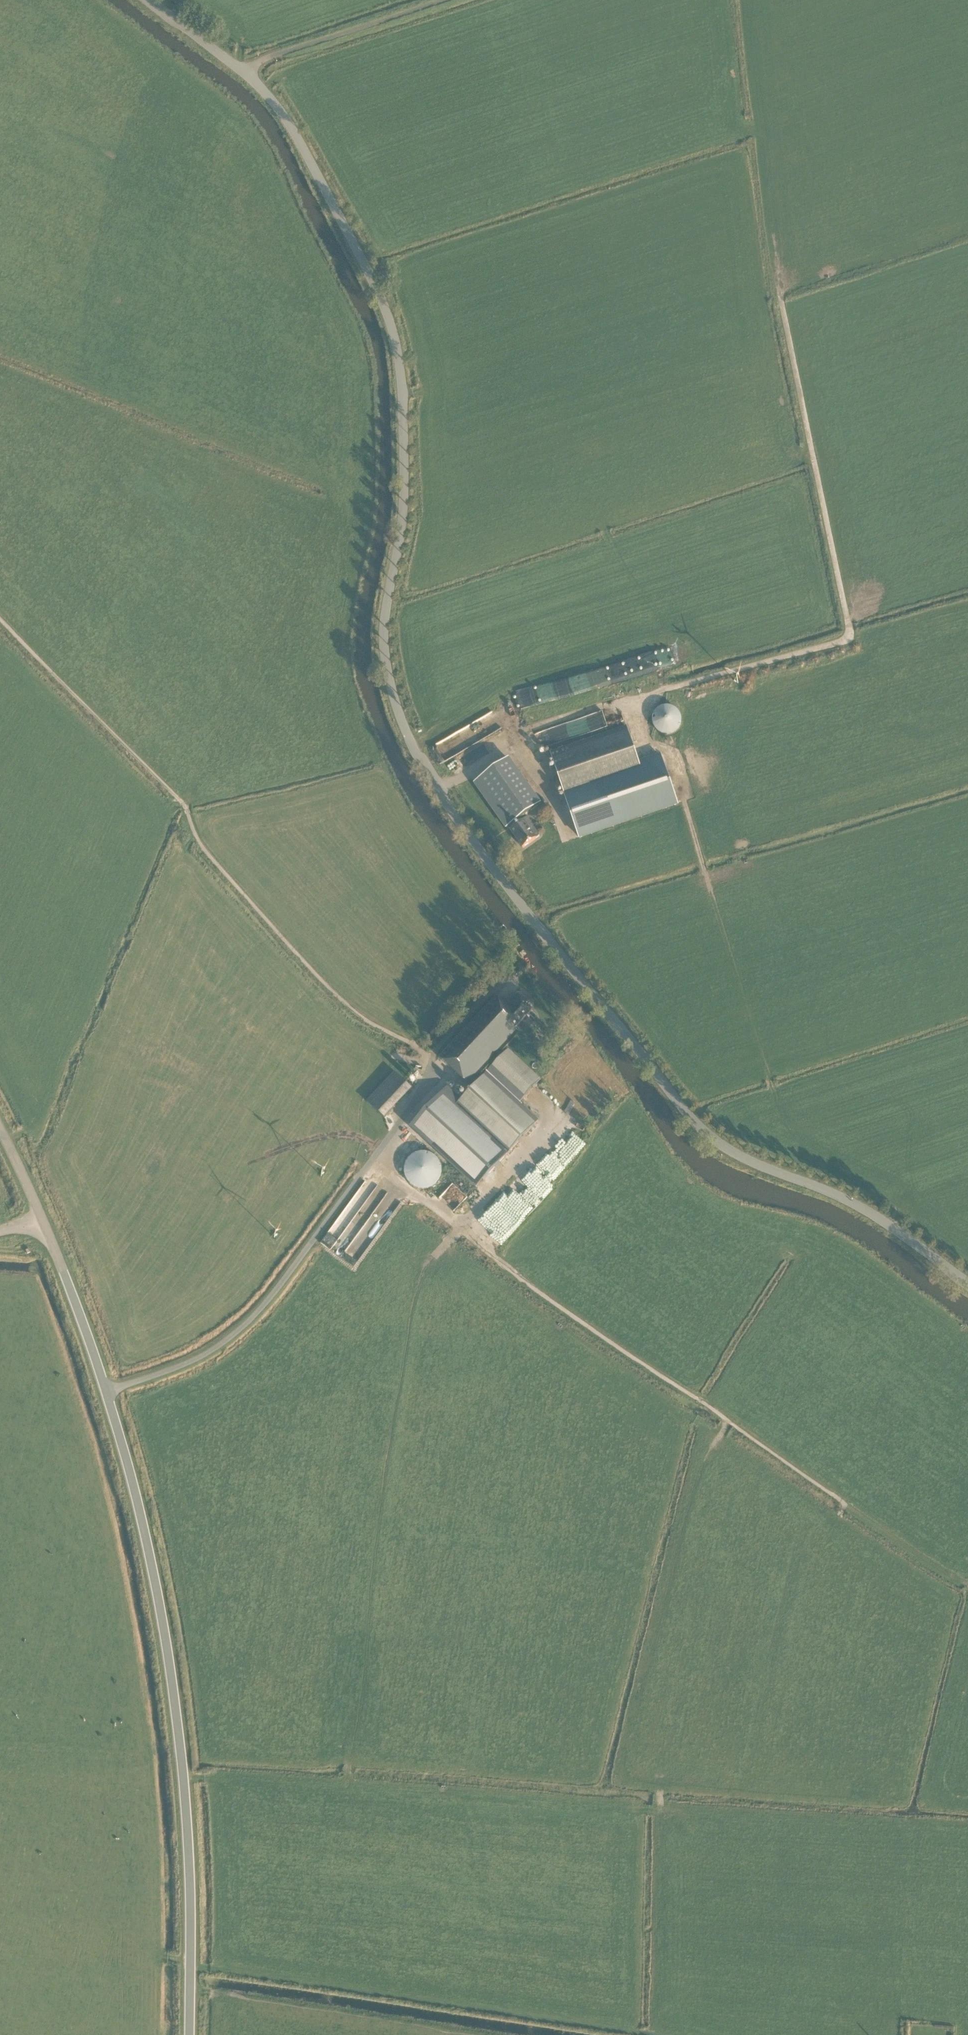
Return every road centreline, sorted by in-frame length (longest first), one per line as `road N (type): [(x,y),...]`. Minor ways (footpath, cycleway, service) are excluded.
road 1 (tertiary): [(967,1286),(848,1203),(730,1154),(698,1129),(445,805),(403,726),(387,666),(405,489),(394,332),(344,223),(272,104),(146,0)]
road 2 (tertiary): [(189,2034),(188,1846),(174,1702),(146,1547),(106,1393),(0,1134)]
road 3 (track): [(0,620),(185,806),(204,850),(344,1003),(433,1059)]
road 4 (track): [(189,1968),(655,2034)]

